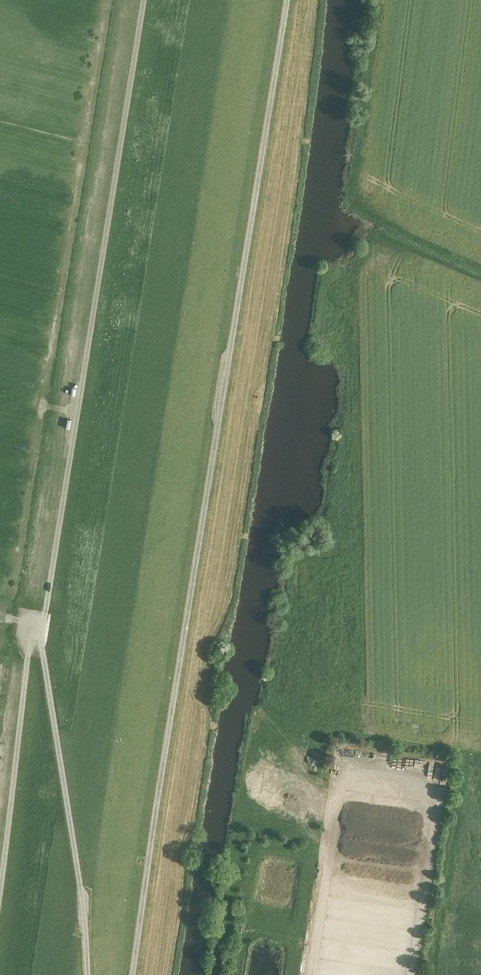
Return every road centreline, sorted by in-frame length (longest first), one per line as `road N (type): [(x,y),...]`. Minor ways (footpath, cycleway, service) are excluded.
road 1 (track): [(288,0),(135,974)]
road 2 (track): [(0,888),(30,639),(46,611),(144,0)]
road 3 (track): [(411,974),(440,786),(342,772),(311,974)]
road 4 (track): [(36,627),(84,903),(89,974)]

